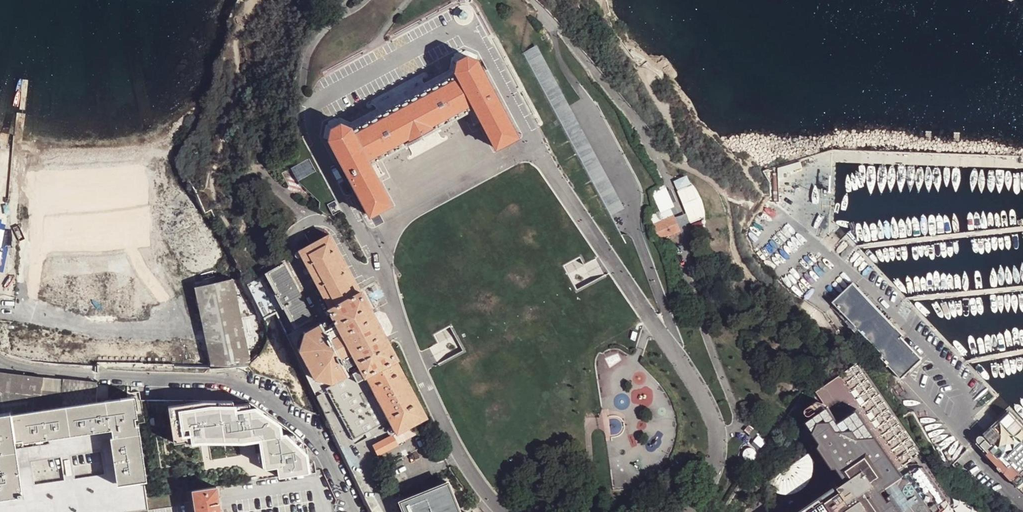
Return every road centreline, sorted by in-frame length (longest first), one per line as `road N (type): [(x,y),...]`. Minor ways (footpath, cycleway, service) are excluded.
road 1 (residential): [(355,511),(330,460),(297,415),(271,397),(0,360)]

